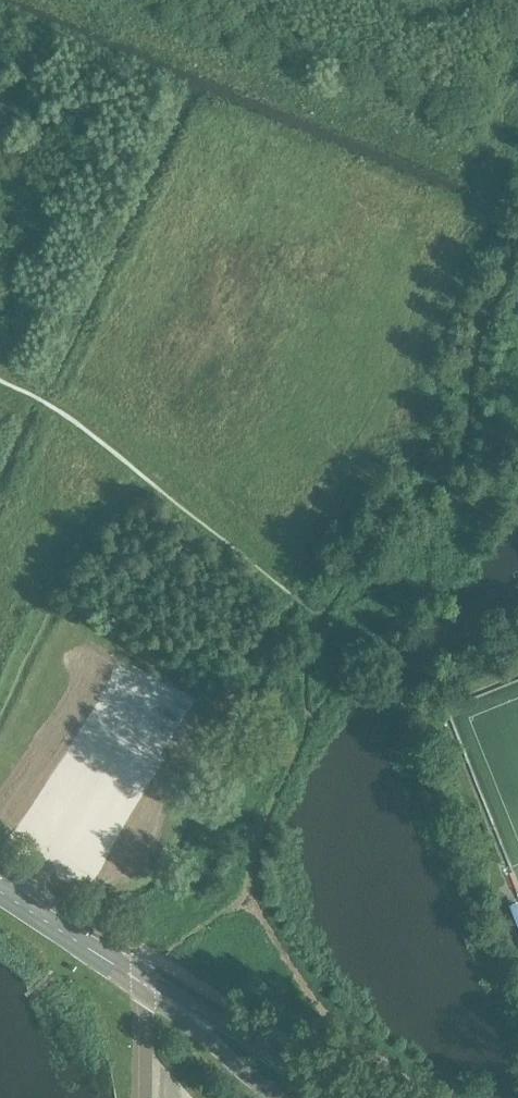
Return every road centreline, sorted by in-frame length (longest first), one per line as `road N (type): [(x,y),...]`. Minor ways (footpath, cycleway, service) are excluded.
road 1 (tertiary): [(337,1097),(145,983)]
road 2 (tertiary): [(145,983),(277,1097)]

